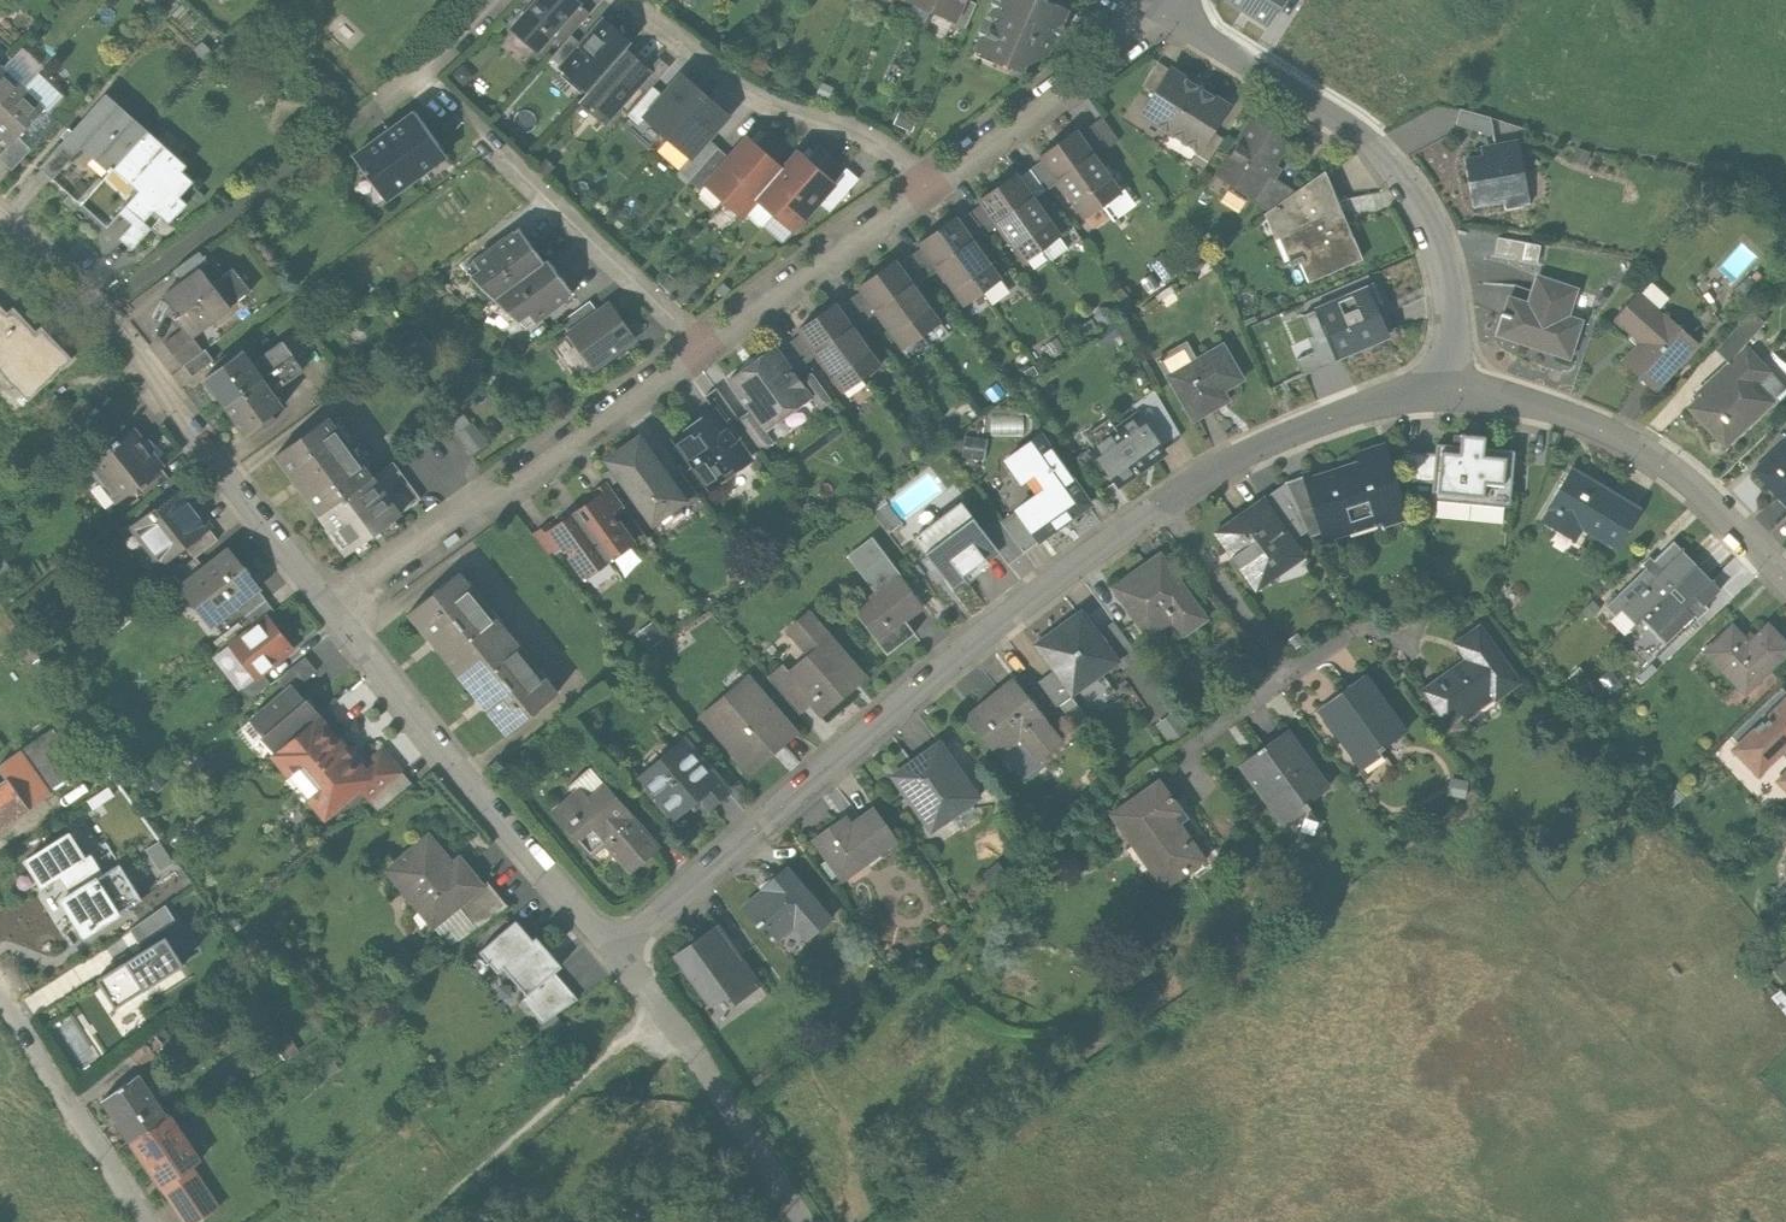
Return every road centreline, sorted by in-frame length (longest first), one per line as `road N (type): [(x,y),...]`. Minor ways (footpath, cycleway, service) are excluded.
road 1 (residential): [(614,957),(994,637),(1230,459),(1363,406),(1448,392)]
road 2 (residential): [(1448,392),(1455,322),(1444,255),(1416,203),(1367,141),(1156,0)]
road 3 (residential): [(0,209),(112,310),(333,611)]
road 4 (residential): [(333,611),(698,347)]
road 5 (residential): [(333,611),(614,957)]
road 6 (residential): [(420,70),(698,347)]
road 7 (residential): [(1448,392),(1563,408),(1639,448),(1732,514),(1785,569)]
road 8 (residential): [(930,182),(883,141),(755,96),(623,0)]
road 9 (track): [(659,1012),(420,1221)]
road 10 (residential): [(930,182),(1097,65),(1156,0)]
road 11 (residential): [(698,347),(930,182)]
road 12 (unclassified): [(144,1221),(0,992)]
road 13 (residential): [(797,1221),(659,1012)]
road 14 (residential): [(420,70),(309,163)]

